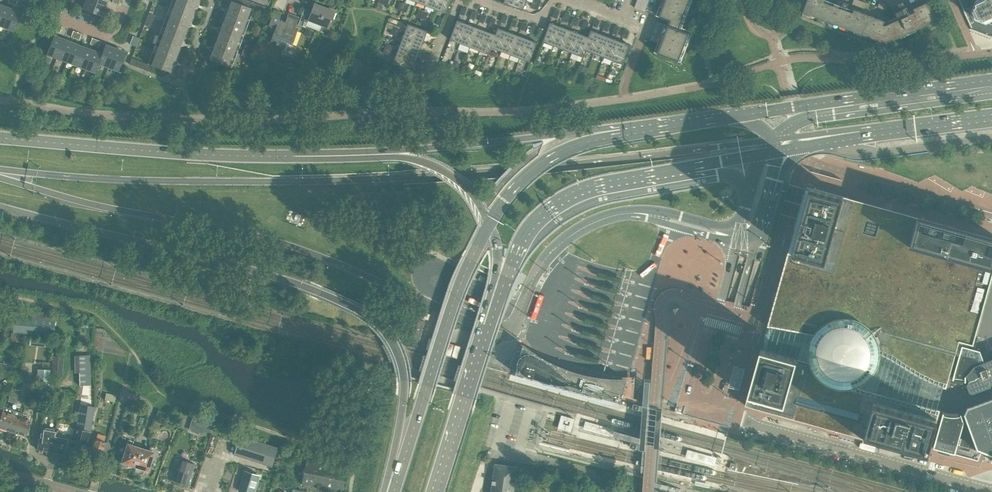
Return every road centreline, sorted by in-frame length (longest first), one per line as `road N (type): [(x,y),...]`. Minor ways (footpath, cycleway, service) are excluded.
road 1 (secondary): [(0,170),(269,184),(762,142)]
road 2 (unclassified): [(0,179),(237,231),(499,332),(514,325),(548,254)]
road 3 (primary): [(0,207),(310,286),(370,316),(393,340),(402,370),(383,491)]
road 4 (secondary): [(633,130),(280,156)]
road 5 (primary): [(480,349),(515,254),(548,209),(604,185),(682,169)]
road 6 (unclassified): [(991,491),(710,411)]
road 7 (primary): [(489,222),(457,294),(393,491)]
road 8 (secondary): [(280,156),(0,137)]
road 9 (primary): [(489,222),(468,189),(426,163),(280,156)]
road 10 (primary): [(991,83),(768,109)]
road 11 (unclassified): [(736,245),(689,399),(710,411)]
road 12 (primary): [(633,130),(557,154),(522,177),(489,222)]
road 13 (unclassified): [(710,411),(754,244)]
road 14 (unclassified): [(830,142),(875,151),(991,140)]
road 15 (primary): [(435,491),(480,349)]
road 16 (primary): [(768,109),(633,130)]
road 17 (primary): [(480,349),(498,260),(489,222)]
road 18 (residential): [(127,0),(117,28),(104,37),(31,0)]

